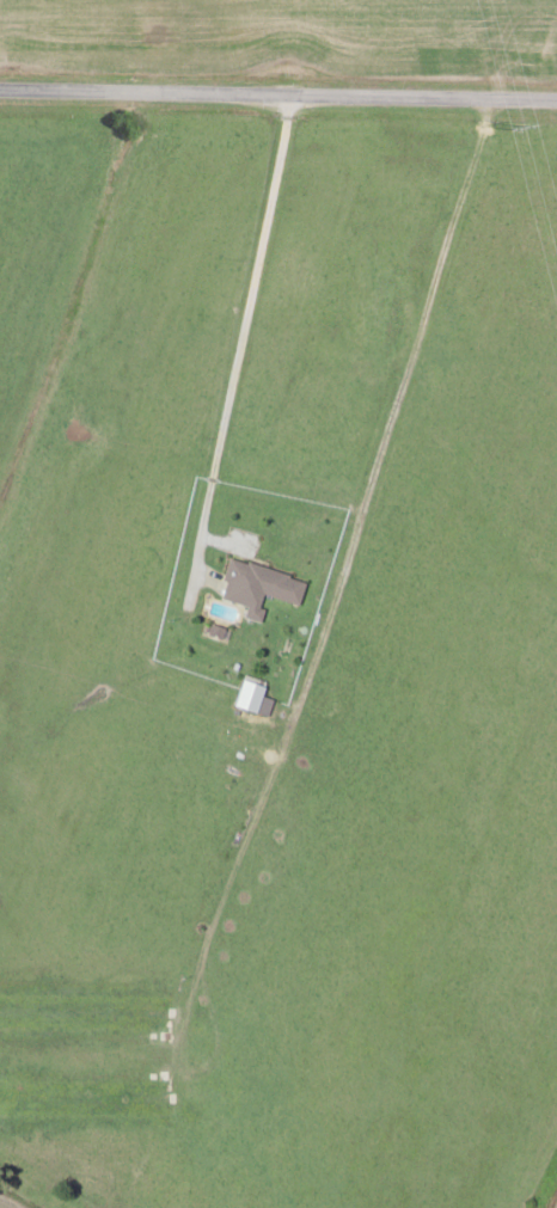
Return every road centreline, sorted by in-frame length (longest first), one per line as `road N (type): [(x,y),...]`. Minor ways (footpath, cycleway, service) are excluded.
road 1 (tertiary): [(556,96),(0,88)]

